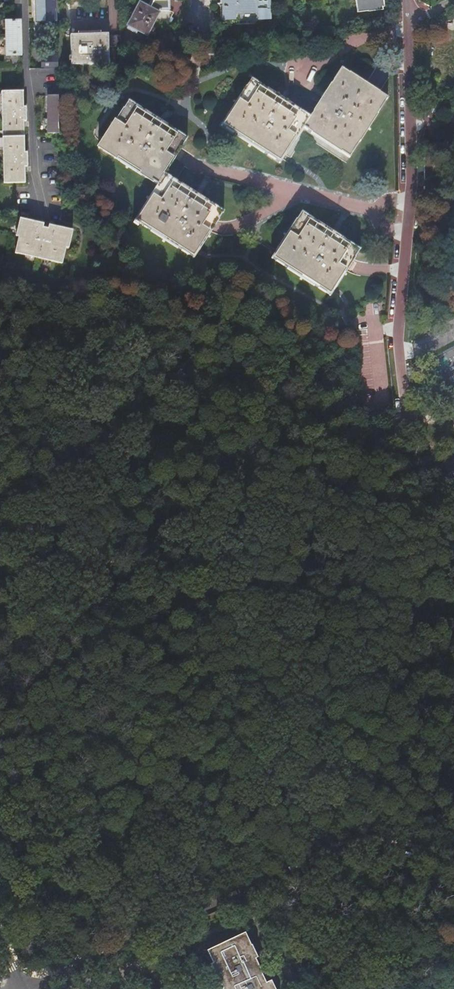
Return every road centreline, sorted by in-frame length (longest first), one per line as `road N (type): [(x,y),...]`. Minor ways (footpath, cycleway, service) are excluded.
road 1 (unclassified): [(18,988),(334,851),(368,845),(453,856)]
road 2 (residential): [(412,442),(397,327),(410,200),(409,20)]

